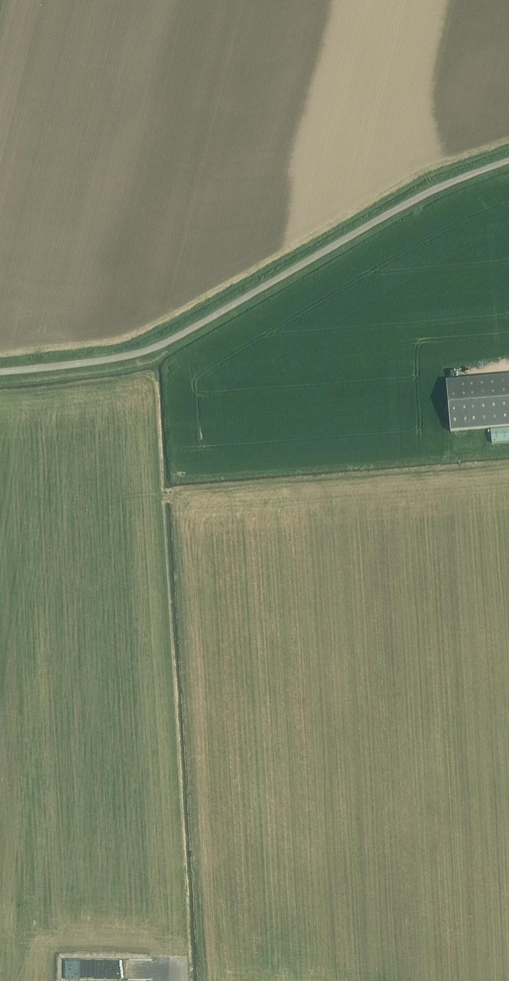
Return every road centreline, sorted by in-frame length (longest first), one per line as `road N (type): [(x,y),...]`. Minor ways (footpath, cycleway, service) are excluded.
road 1 (unclassified): [(0,370),(148,350),(432,190),(508,162)]

